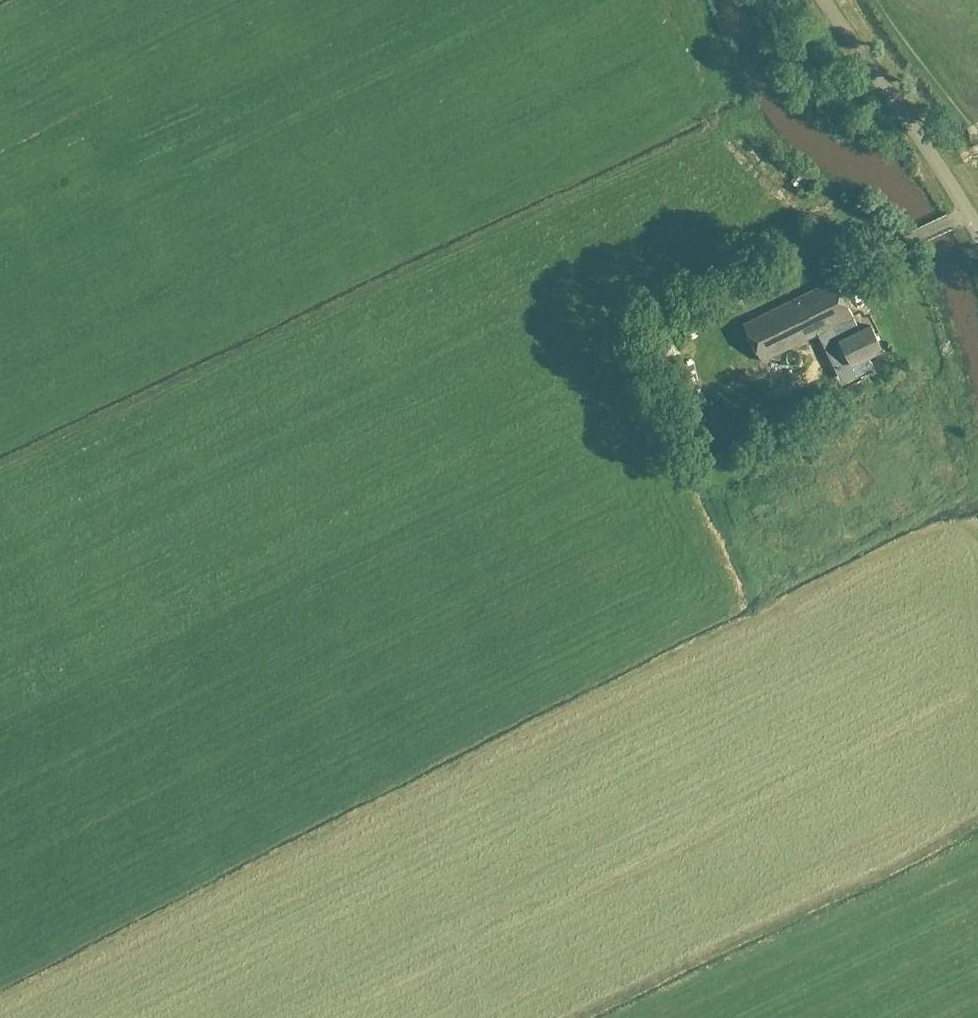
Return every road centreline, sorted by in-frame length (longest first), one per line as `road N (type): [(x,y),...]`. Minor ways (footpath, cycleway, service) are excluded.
road 1 (unclassified): [(977,221),(831,0)]

